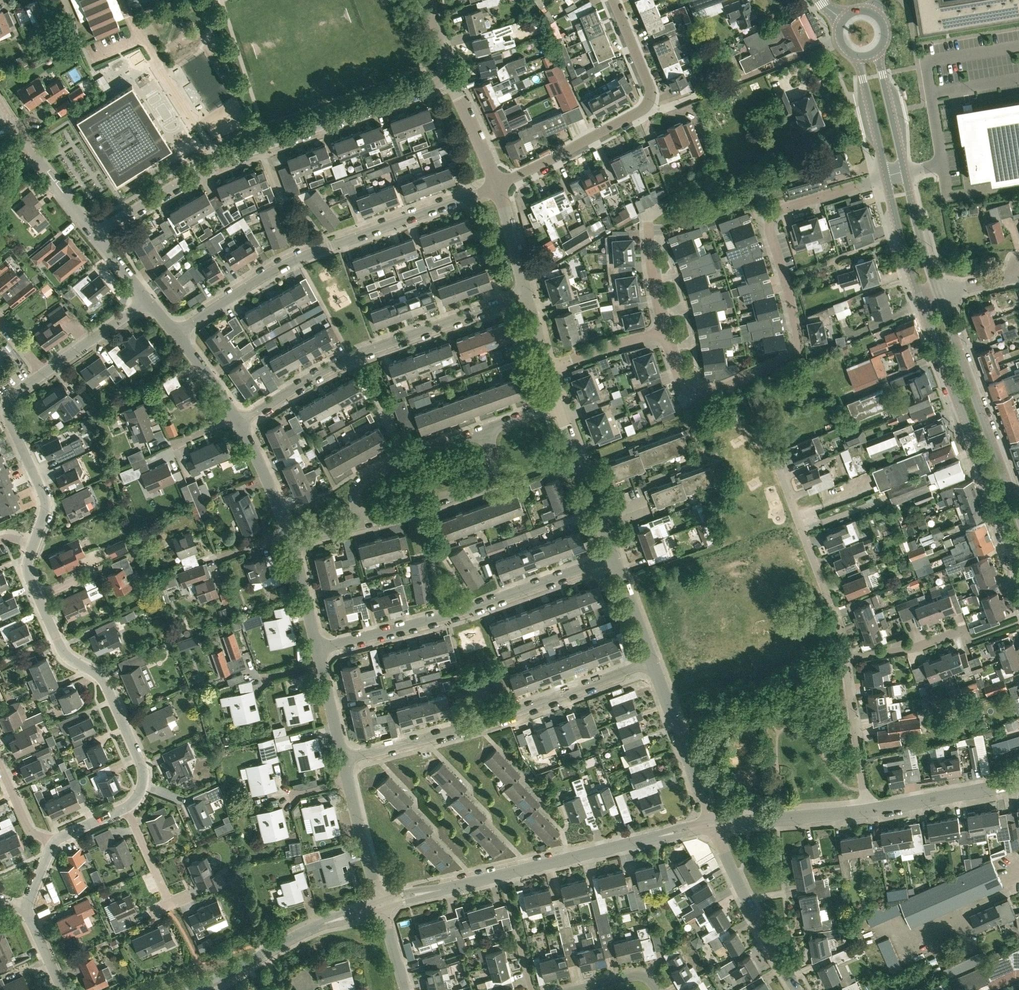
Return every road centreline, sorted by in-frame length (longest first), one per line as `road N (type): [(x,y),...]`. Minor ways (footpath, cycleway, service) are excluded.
road 1 (residential): [(885,178),(771,218),(800,338),(789,360),(734,386),(691,395),(662,333)]
road 2 (residential): [(95,234),(234,155),(443,75)]
road 3 (residential): [(176,333),(299,258),(497,187)]
road 4 (tertiary): [(381,904),(713,822)]
road 5 (residential): [(343,757),(652,661)]
road 6 (residential): [(238,423),(352,356),(526,295)]
road 7 (residential): [(317,649),(614,558)]
road 8 (tertiary): [(919,300),(1018,578)]
road 9 (residential): [(497,187),(646,108),(647,87),(610,0)]
road 10 (residential): [(844,660),(761,421)]
road 11 (residential): [(127,807),(142,787),(141,763),(104,681),(62,650),(37,597)]
road 12 (tertiary): [(1018,515),(938,293)]
road 13 (tertiary): [(193,989),(308,930),(381,904)]
road 14 (residential): [(33,545),(44,497),(9,408),(18,390),(44,373)]
road 15 (residential): [(796,989),(713,822)]
road 16 (residential): [(361,522),(491,479),(487,431)]
road 17 (residential): [(361,522),(357,484),(404,458),(487,431)]
road 18 (residential): [(713,822),(652,661)]
road 19 (residential): [(614,558),(557,404)]
road 20 (tertiary): [(713,822),(867,810)]
road 21 (tertiary): [(867,810),(1018,782)]
road 22 (residential): [(867,810),(844,660)]
road 23 (residential): [(95,234),(10,119)]
road 24 (residential): [(44,373),(148,299)]
road 25 (residential): [(381,904),(348,781)]
road 26 (tertiary): [(905,173),(877,49)]
road 27 (tertiary): [(859,54),(885,178)]
road 28 (tertiary): [(885,178),(919,300)]
road 29 (tertiary): [(938,293),(905,173)]
road 30 (residential): [(497,187),(443,75)]
road 31 (residential): [(662,333),(544,367)]
road 32 (residential): [(963,632),(844,660)]

